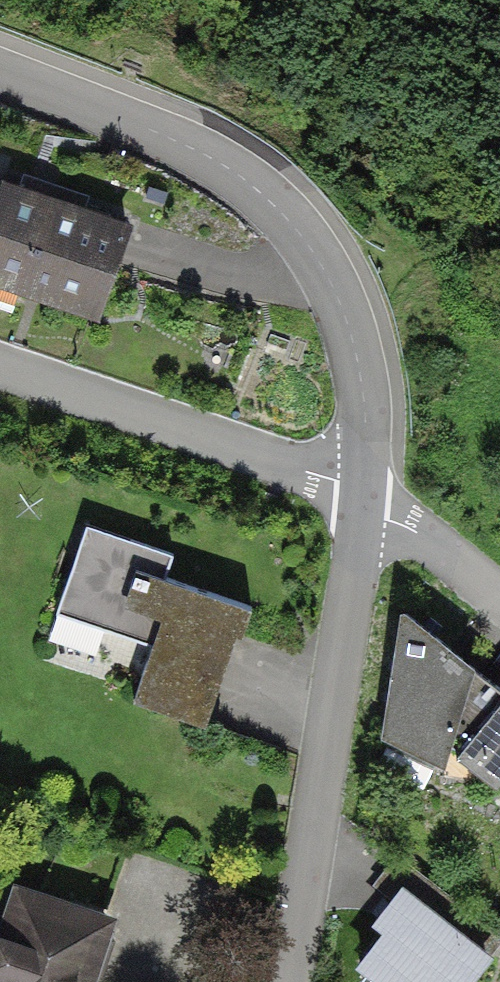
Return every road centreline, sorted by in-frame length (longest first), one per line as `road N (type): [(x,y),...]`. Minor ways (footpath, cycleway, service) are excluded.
road 1 (unclassified): [(0,76),(189,150),(247,183),(306,239),(337,287),(360,359),(365,494)]
road 2 (unclassified): [(365,494),(289,981)]
road 3 (residential): [(0,369),(365,494)]
road 4 (residential): [(499,596),(365,494)]

